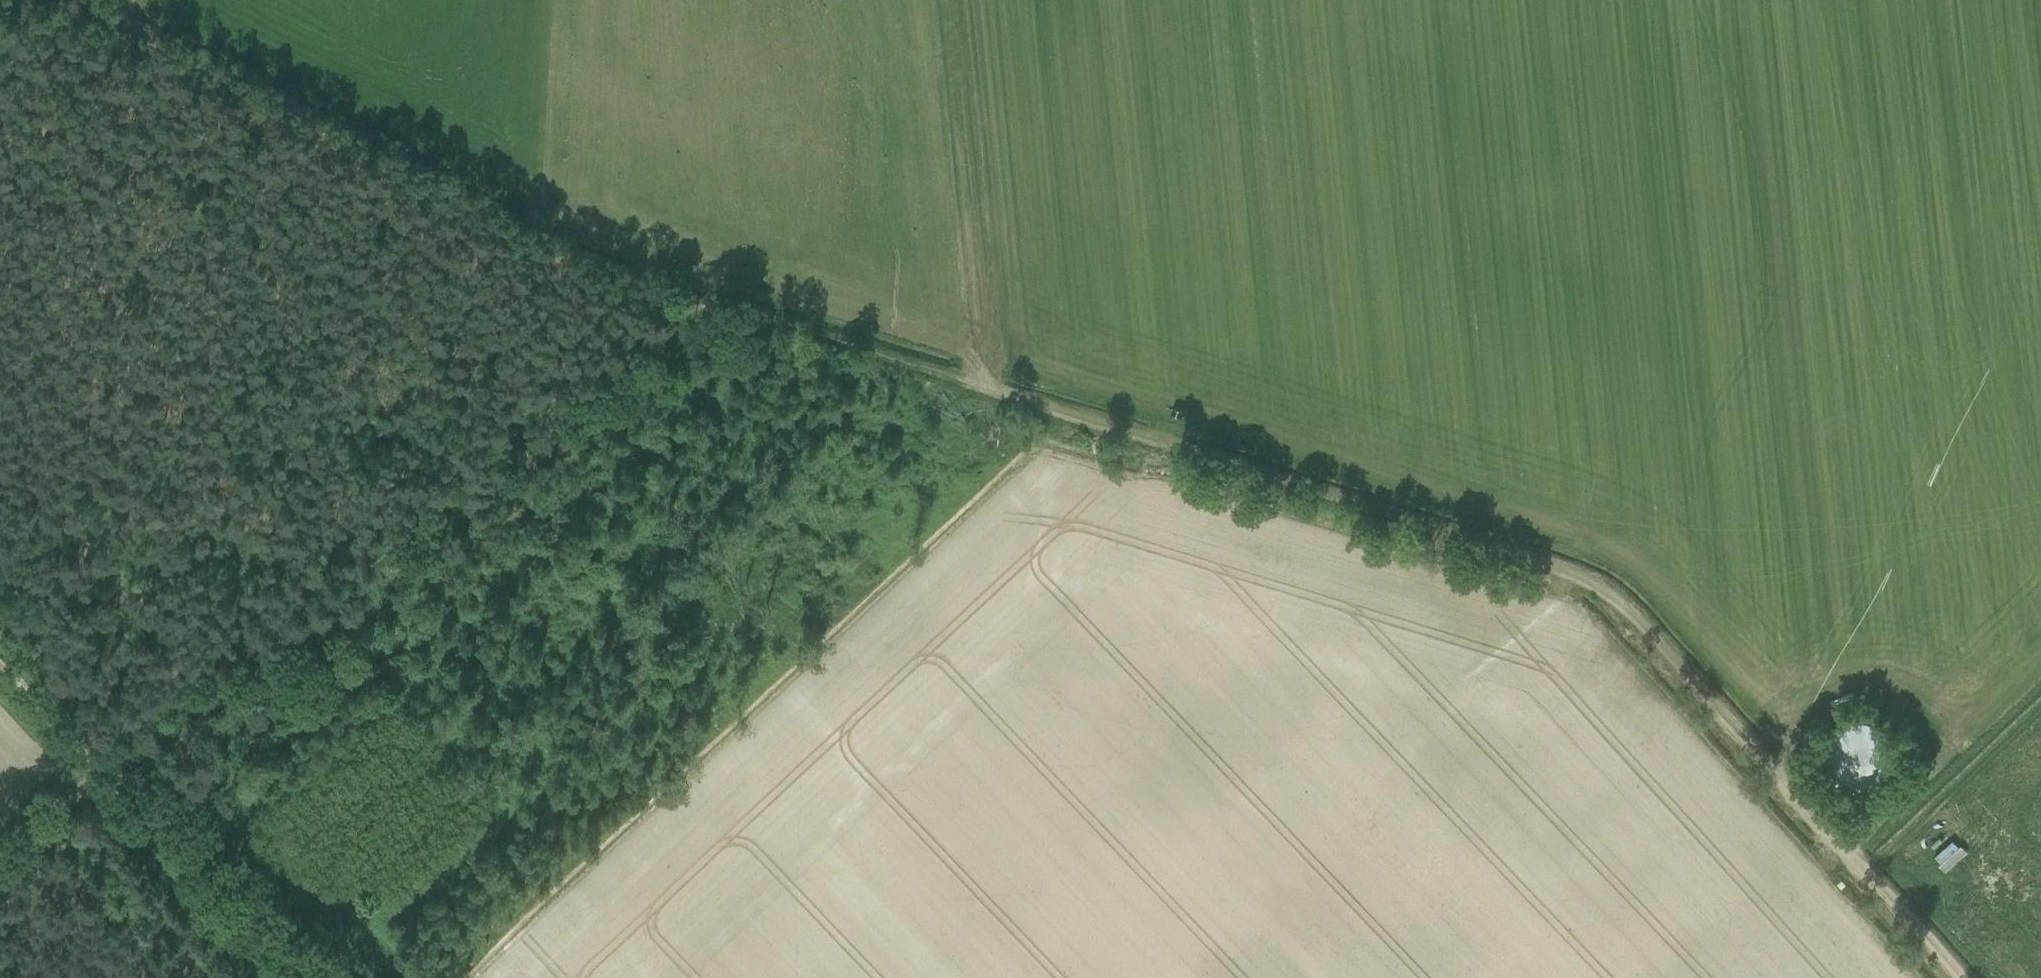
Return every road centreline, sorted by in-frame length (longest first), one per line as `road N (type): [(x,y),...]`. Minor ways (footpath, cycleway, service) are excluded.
road 1 (track): [(684,315),(1562,573),(1613,598),(1962,977)]
road 2 (track): [(94,776),(0,675)]

